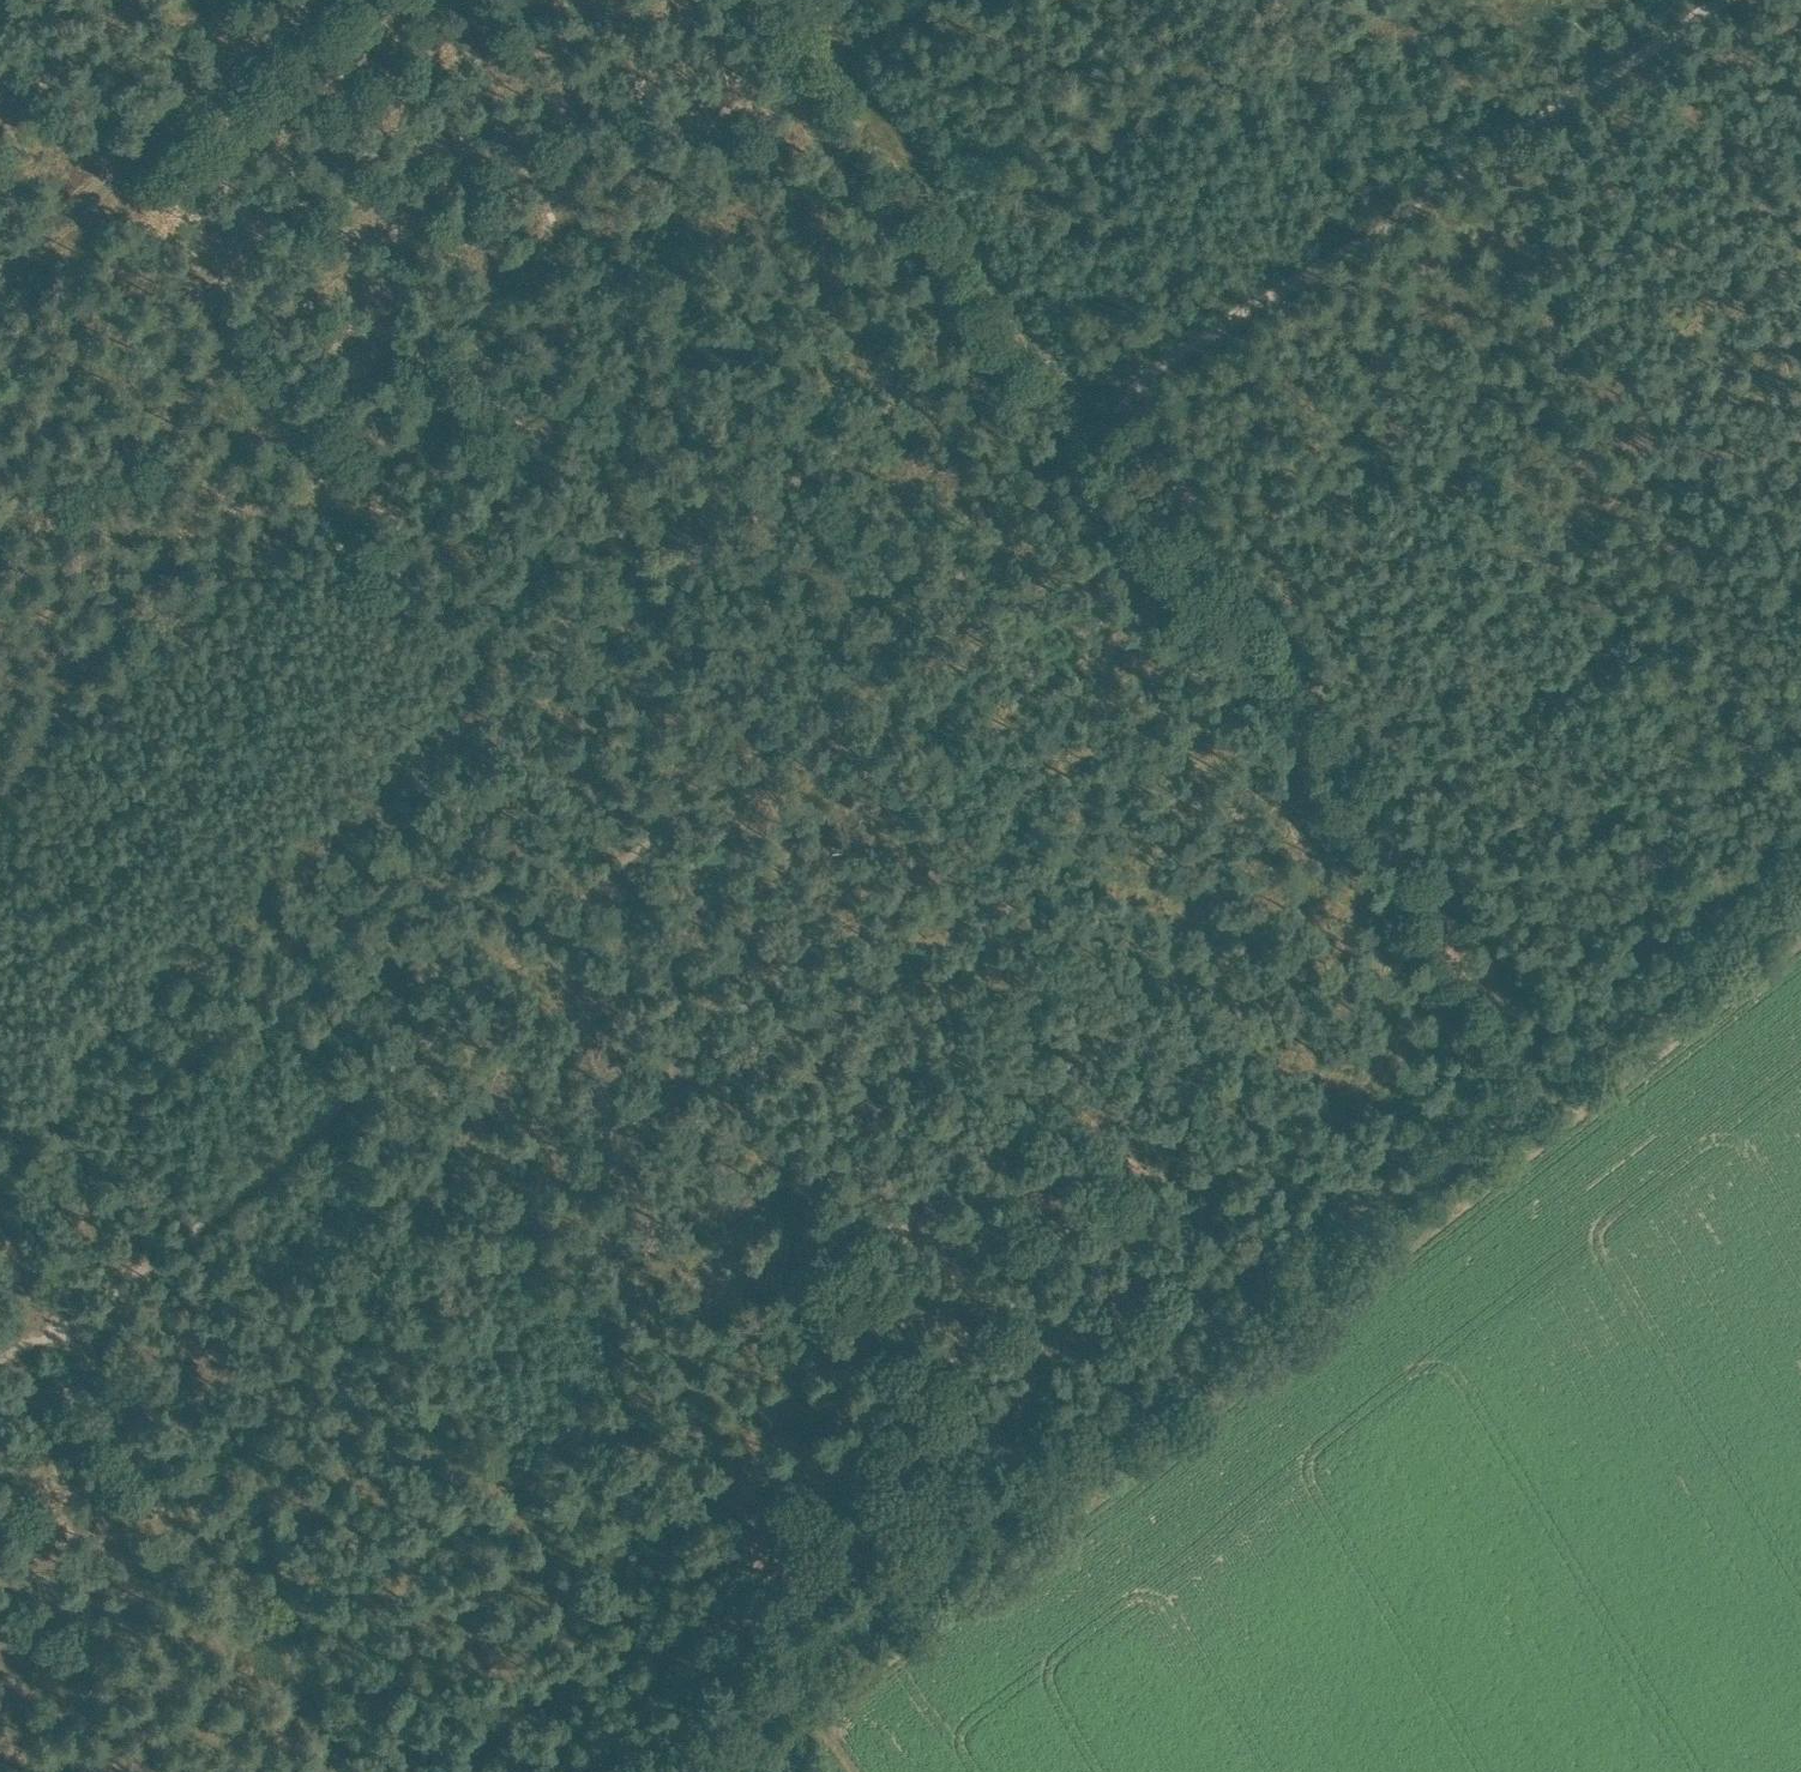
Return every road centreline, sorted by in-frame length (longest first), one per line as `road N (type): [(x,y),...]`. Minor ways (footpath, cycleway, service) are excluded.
road 1 (track): [(1800,889),(890,1596),(649,1771)]
road 2 (track): [(1728,0),(1093,417)]
road 3 (track): [(371,1771),(2,1220)]

